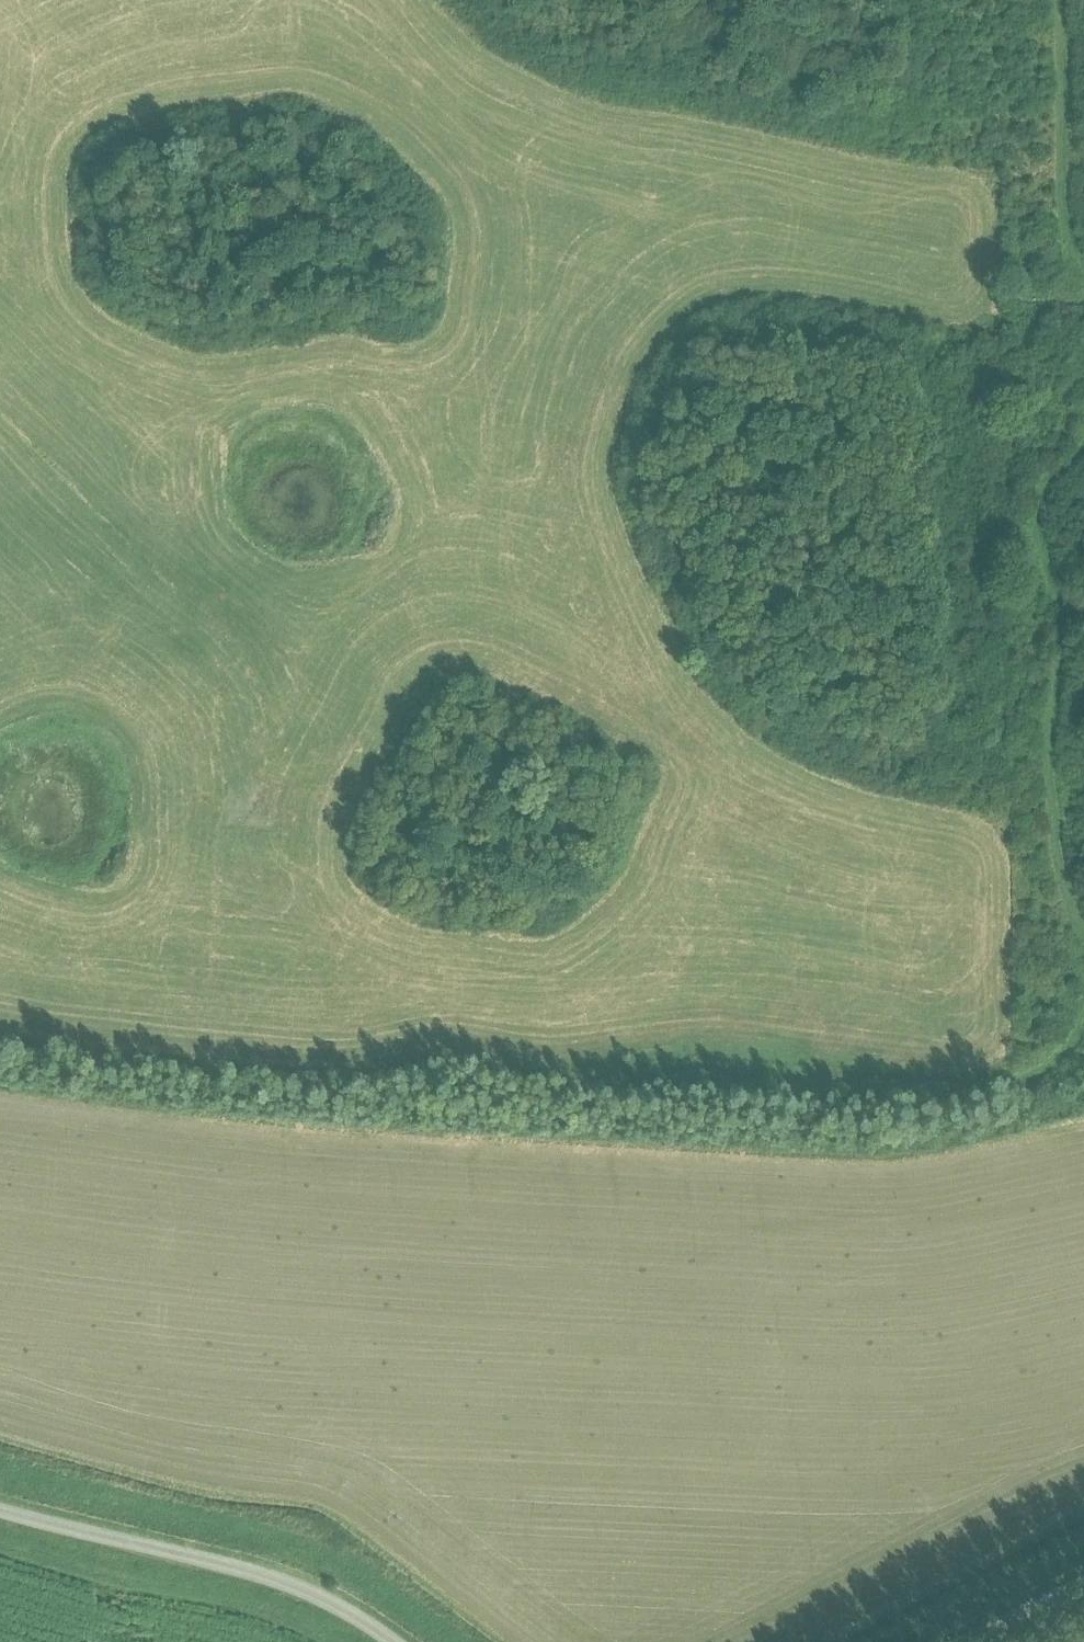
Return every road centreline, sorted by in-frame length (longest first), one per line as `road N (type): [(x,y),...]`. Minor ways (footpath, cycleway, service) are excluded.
road 1 (unclassified): [(392,1641),(278,1581),(0,1508)]
road 2 (unclassified): [(1083,1584),(969,1641)]

